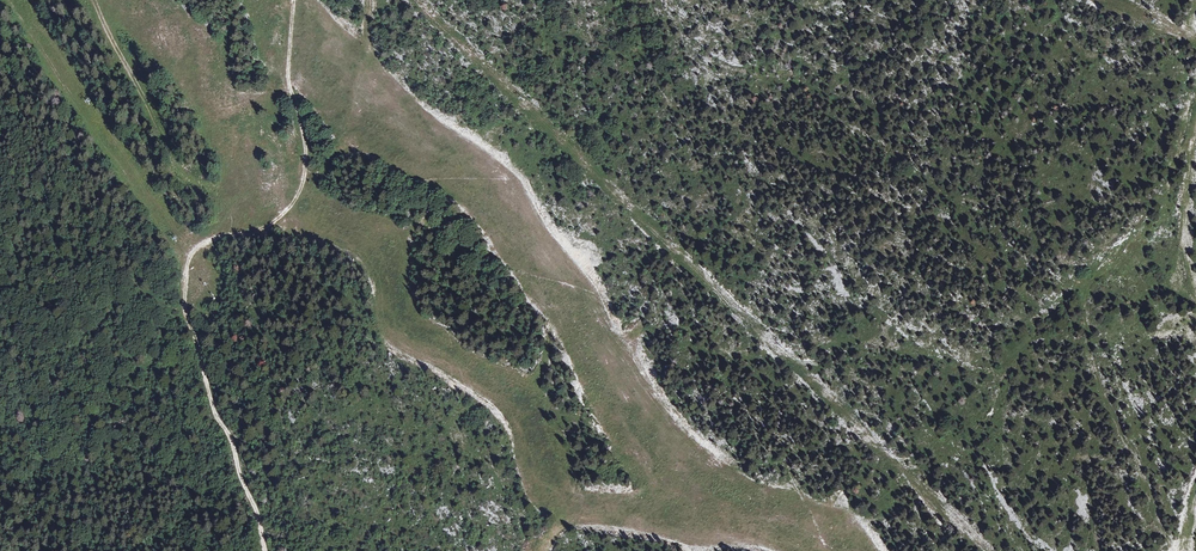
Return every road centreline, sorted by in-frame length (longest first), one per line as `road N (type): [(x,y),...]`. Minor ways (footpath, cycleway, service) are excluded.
road 1 (track): [(293,0),(289,80),(305,149),(297,192),(259,231),(221,236),(185,264),(185,316),(263,550)]
road 2 (track): [(544,550),(555,530),(576,525),(690,549),(758,550)]

